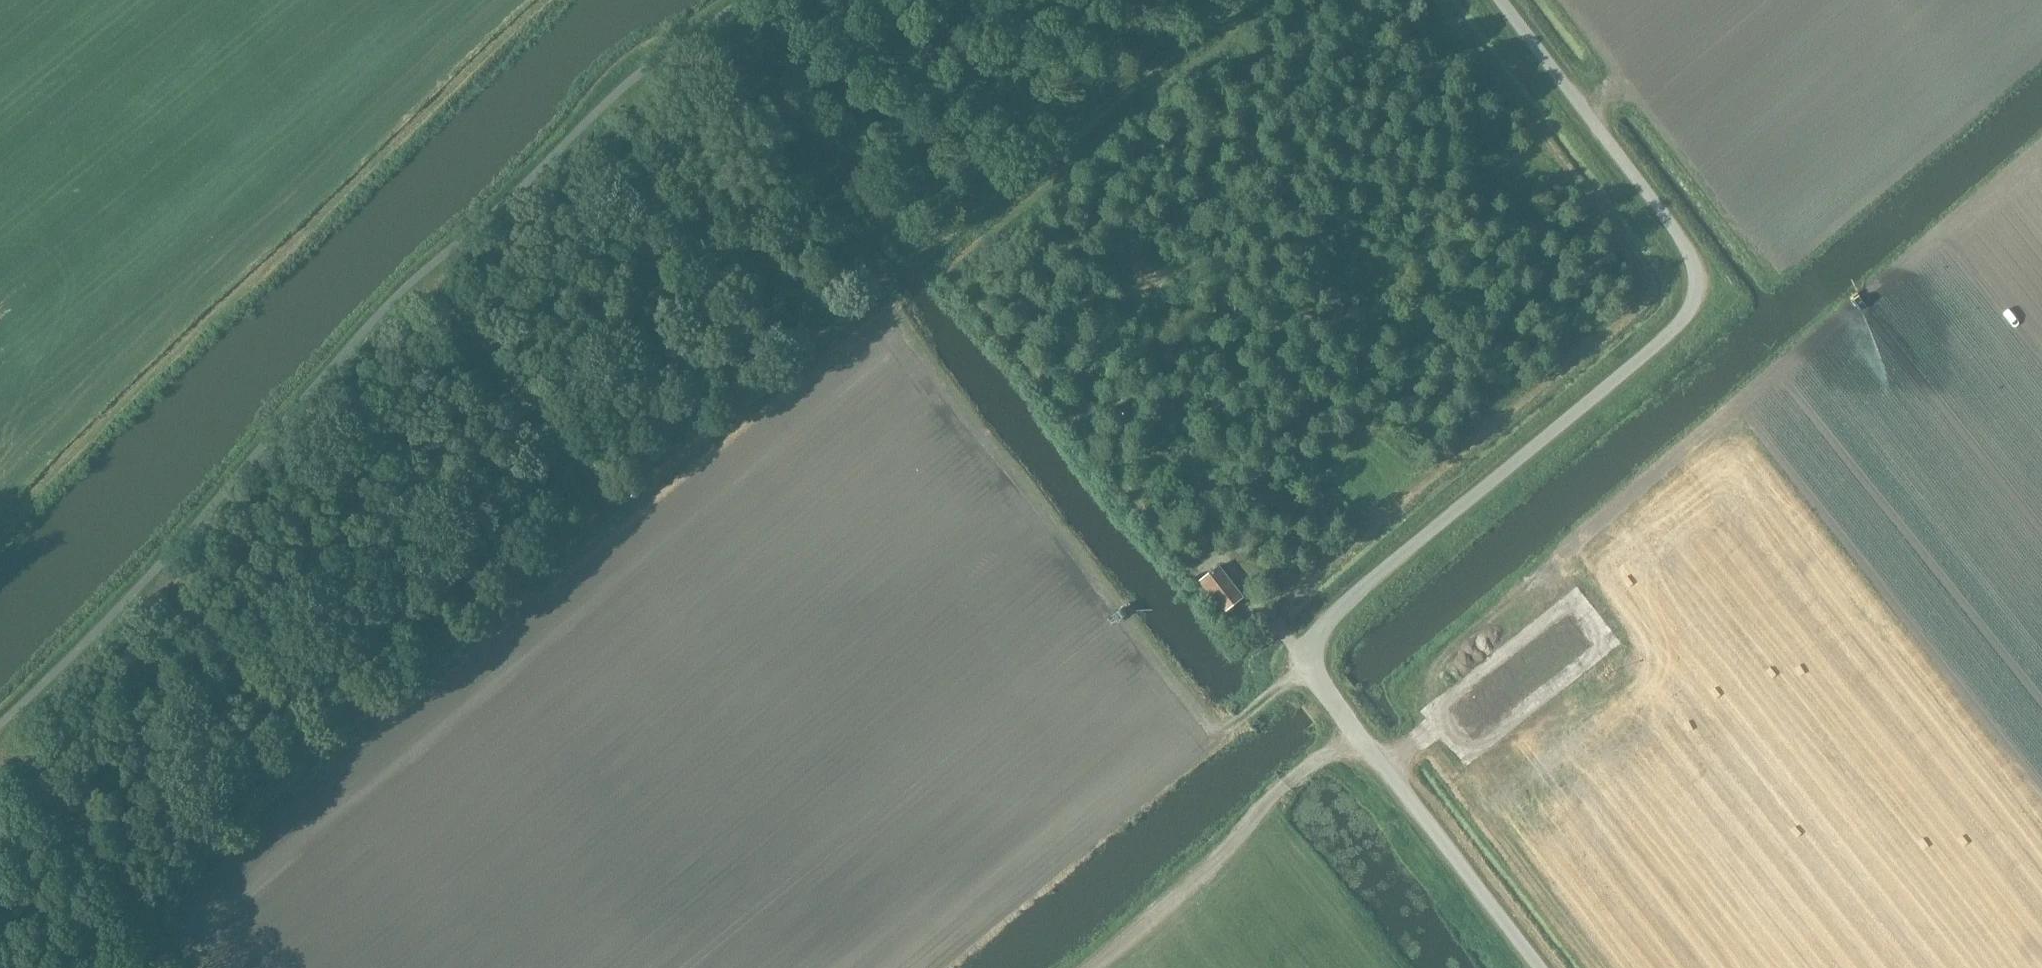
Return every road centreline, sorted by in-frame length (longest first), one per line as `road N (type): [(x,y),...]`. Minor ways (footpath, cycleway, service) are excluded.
road 1 (unclassified): [(1539,967),(1322,686),(1312,660),(1317,636),(1344,603),(1662,340),(1695,293),(1683,242),(1503,0)]

